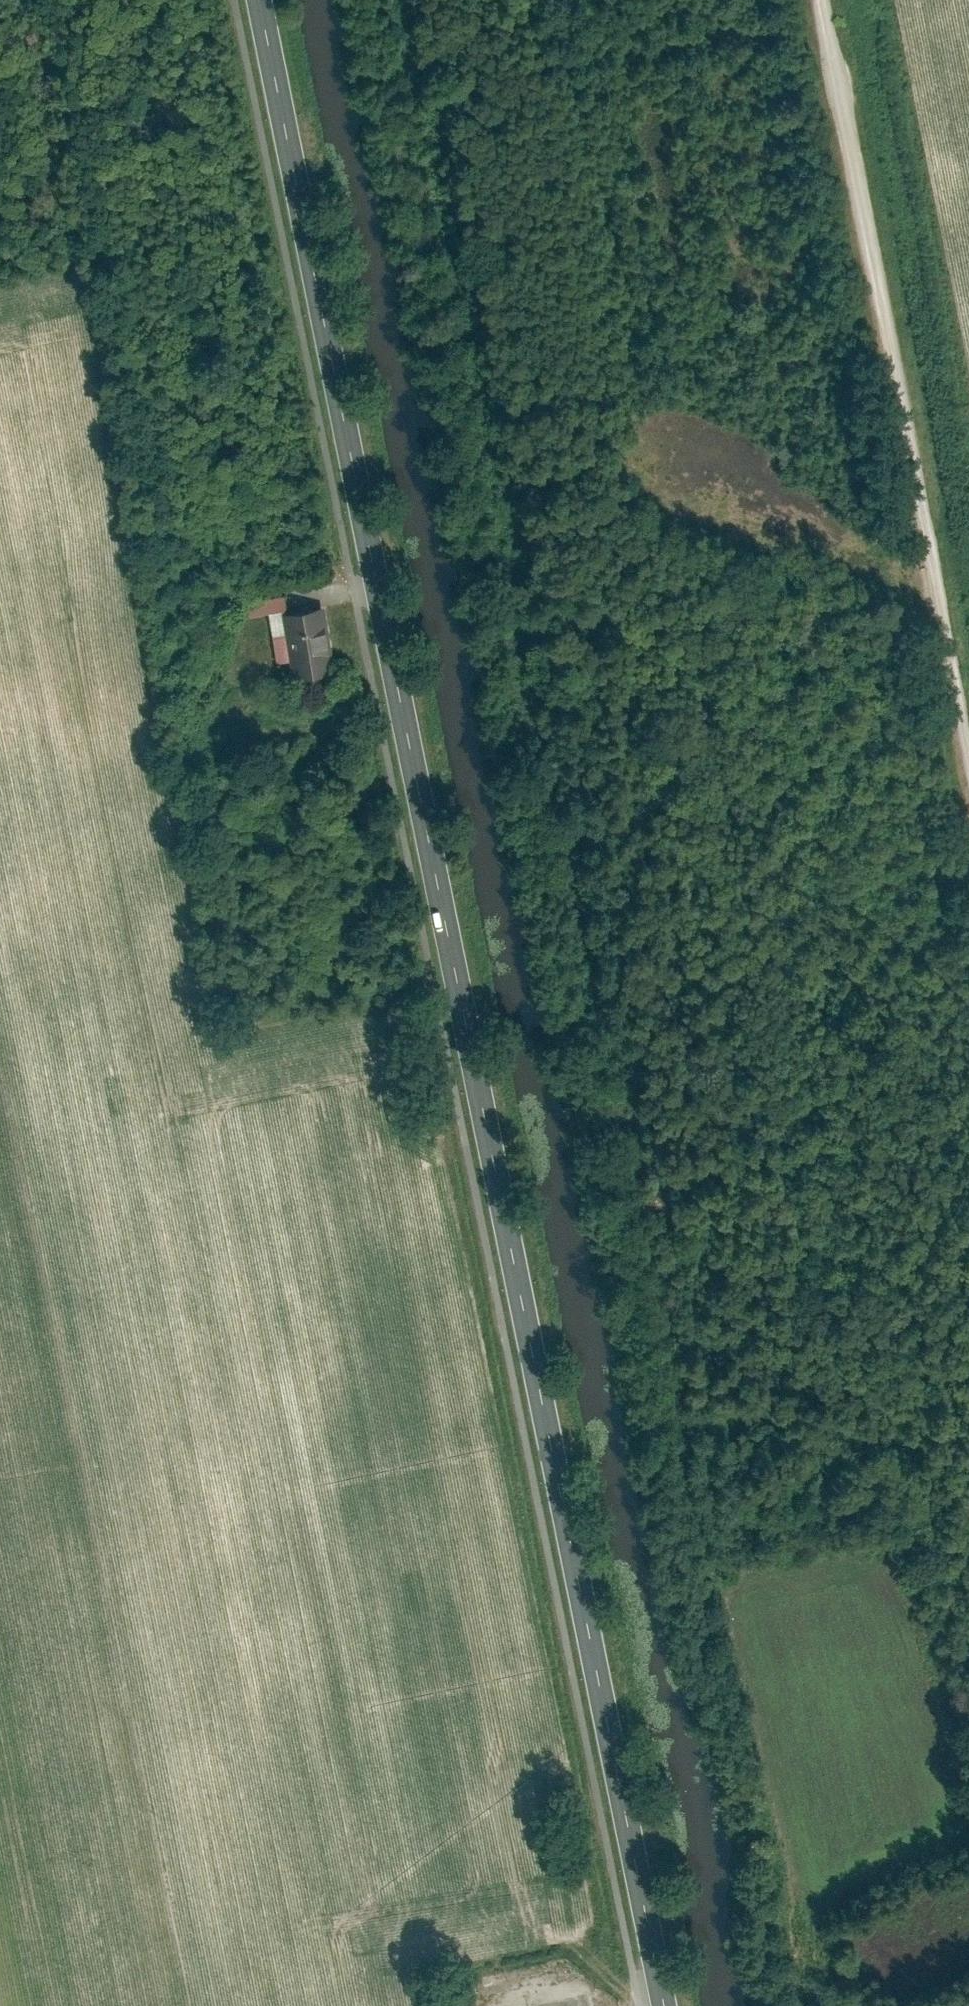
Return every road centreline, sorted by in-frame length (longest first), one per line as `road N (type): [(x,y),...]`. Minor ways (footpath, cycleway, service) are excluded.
road 1 (tertiary): [(663,2005),(257,0)]
road 2 (track): [(968,789),(814,0)]
road 3 (track): [(931,597),(709,468)]

